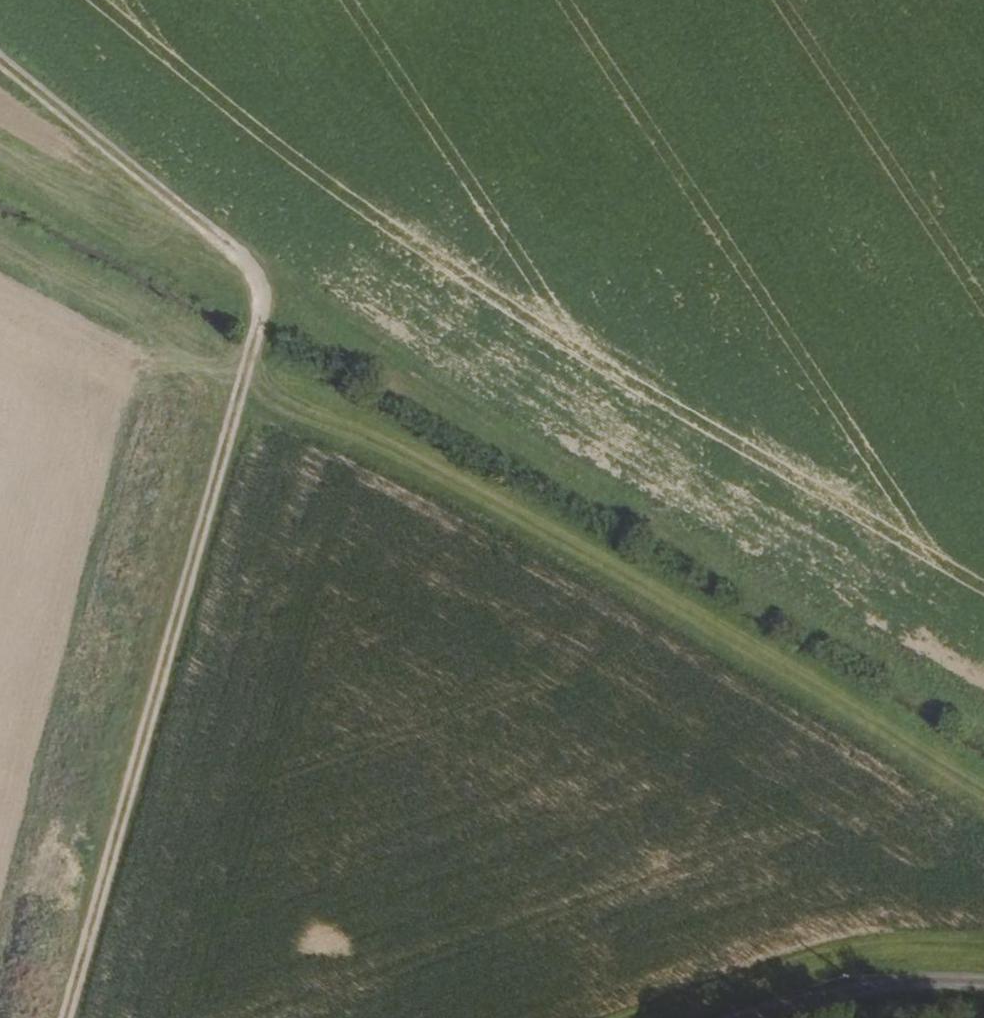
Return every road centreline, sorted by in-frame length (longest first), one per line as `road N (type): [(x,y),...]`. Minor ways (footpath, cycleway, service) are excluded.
road 1 (track): [(62,1017),(263,311),(258,280),(239,252),(0,60)]
road 2 (track): [(766,1017),(895,990),(983,990)]

